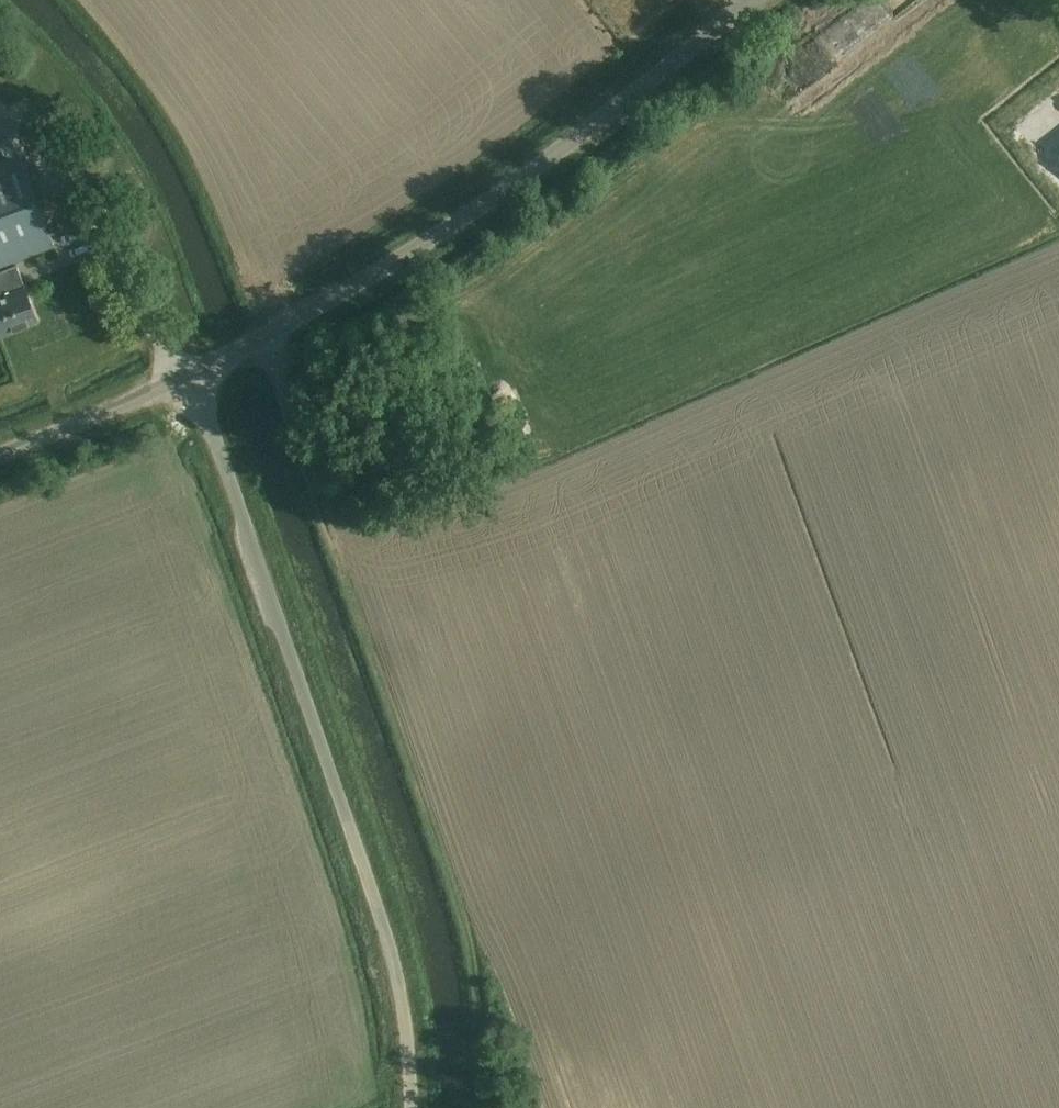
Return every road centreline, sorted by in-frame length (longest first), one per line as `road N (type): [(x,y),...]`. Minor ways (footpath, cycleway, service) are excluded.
road 1 (unclassified): [(0,453),(135,402),(409,261),(745,0)]
road 2 (track): [(263,336),(331,528)]

